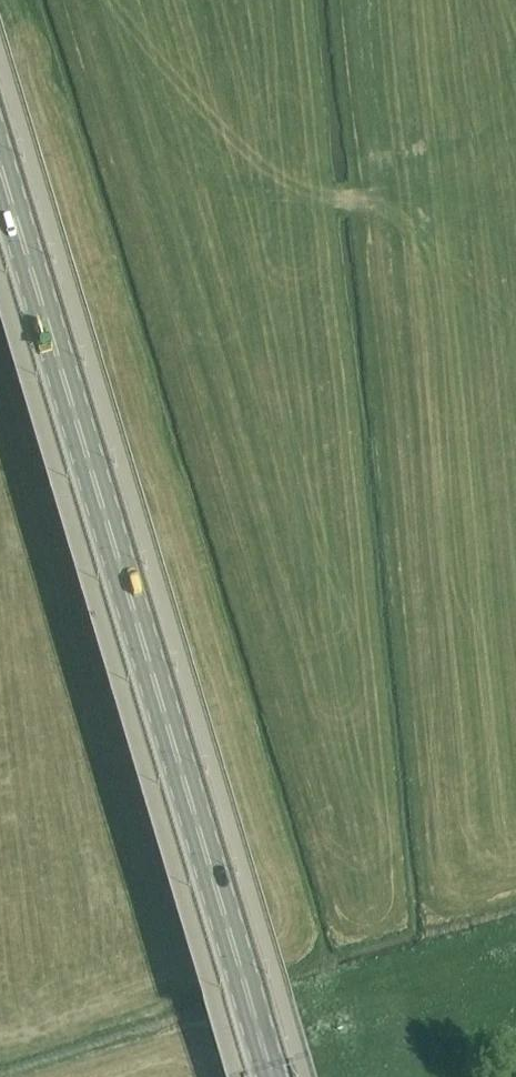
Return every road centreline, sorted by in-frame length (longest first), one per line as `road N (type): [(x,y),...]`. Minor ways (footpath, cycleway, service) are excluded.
road 1 (unclassified): [(300,1076),(0,64)]
road 2 (primary): [(265,1076),(0,188)]
road 3 (unclassified): [(231,1076),(0,302)]

